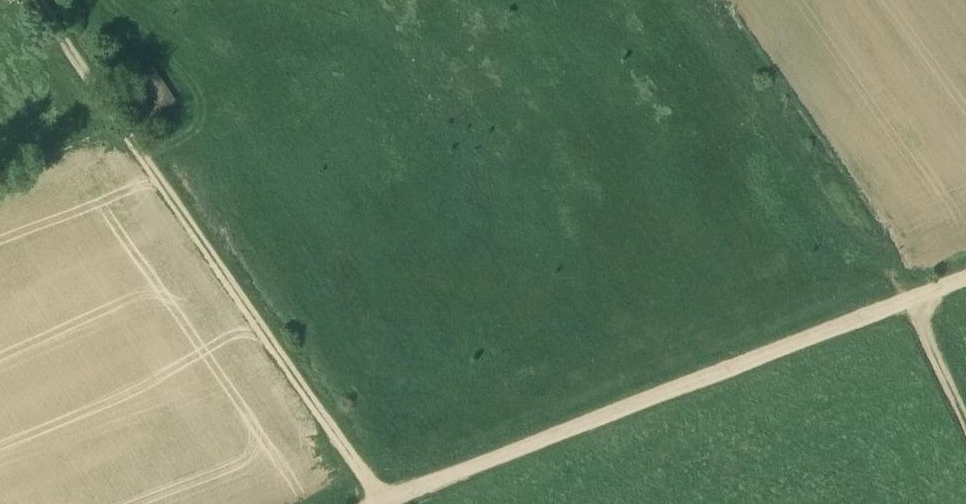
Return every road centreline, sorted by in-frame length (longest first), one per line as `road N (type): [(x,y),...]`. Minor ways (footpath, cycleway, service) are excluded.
road 1 (track): [(384,499),(965,278)]
road 2 (track): [(384,499),(37,0)]
road 3 (track): [(912,298),(965,420)]

